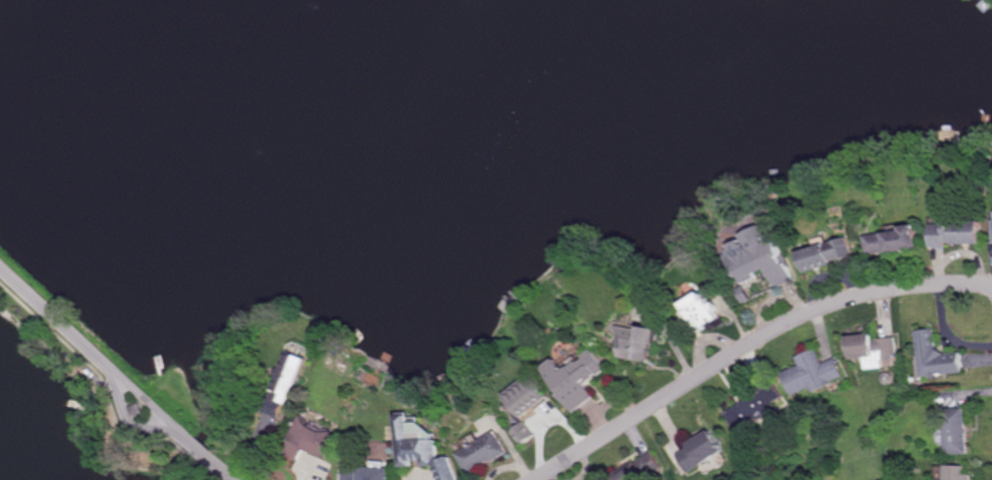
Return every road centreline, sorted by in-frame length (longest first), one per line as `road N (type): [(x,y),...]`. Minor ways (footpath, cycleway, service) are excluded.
road 1 (residential): [(535,479),(817,309),(892,287),(991,283)]
road 2 (residential): [(0,265),(116,374)]

